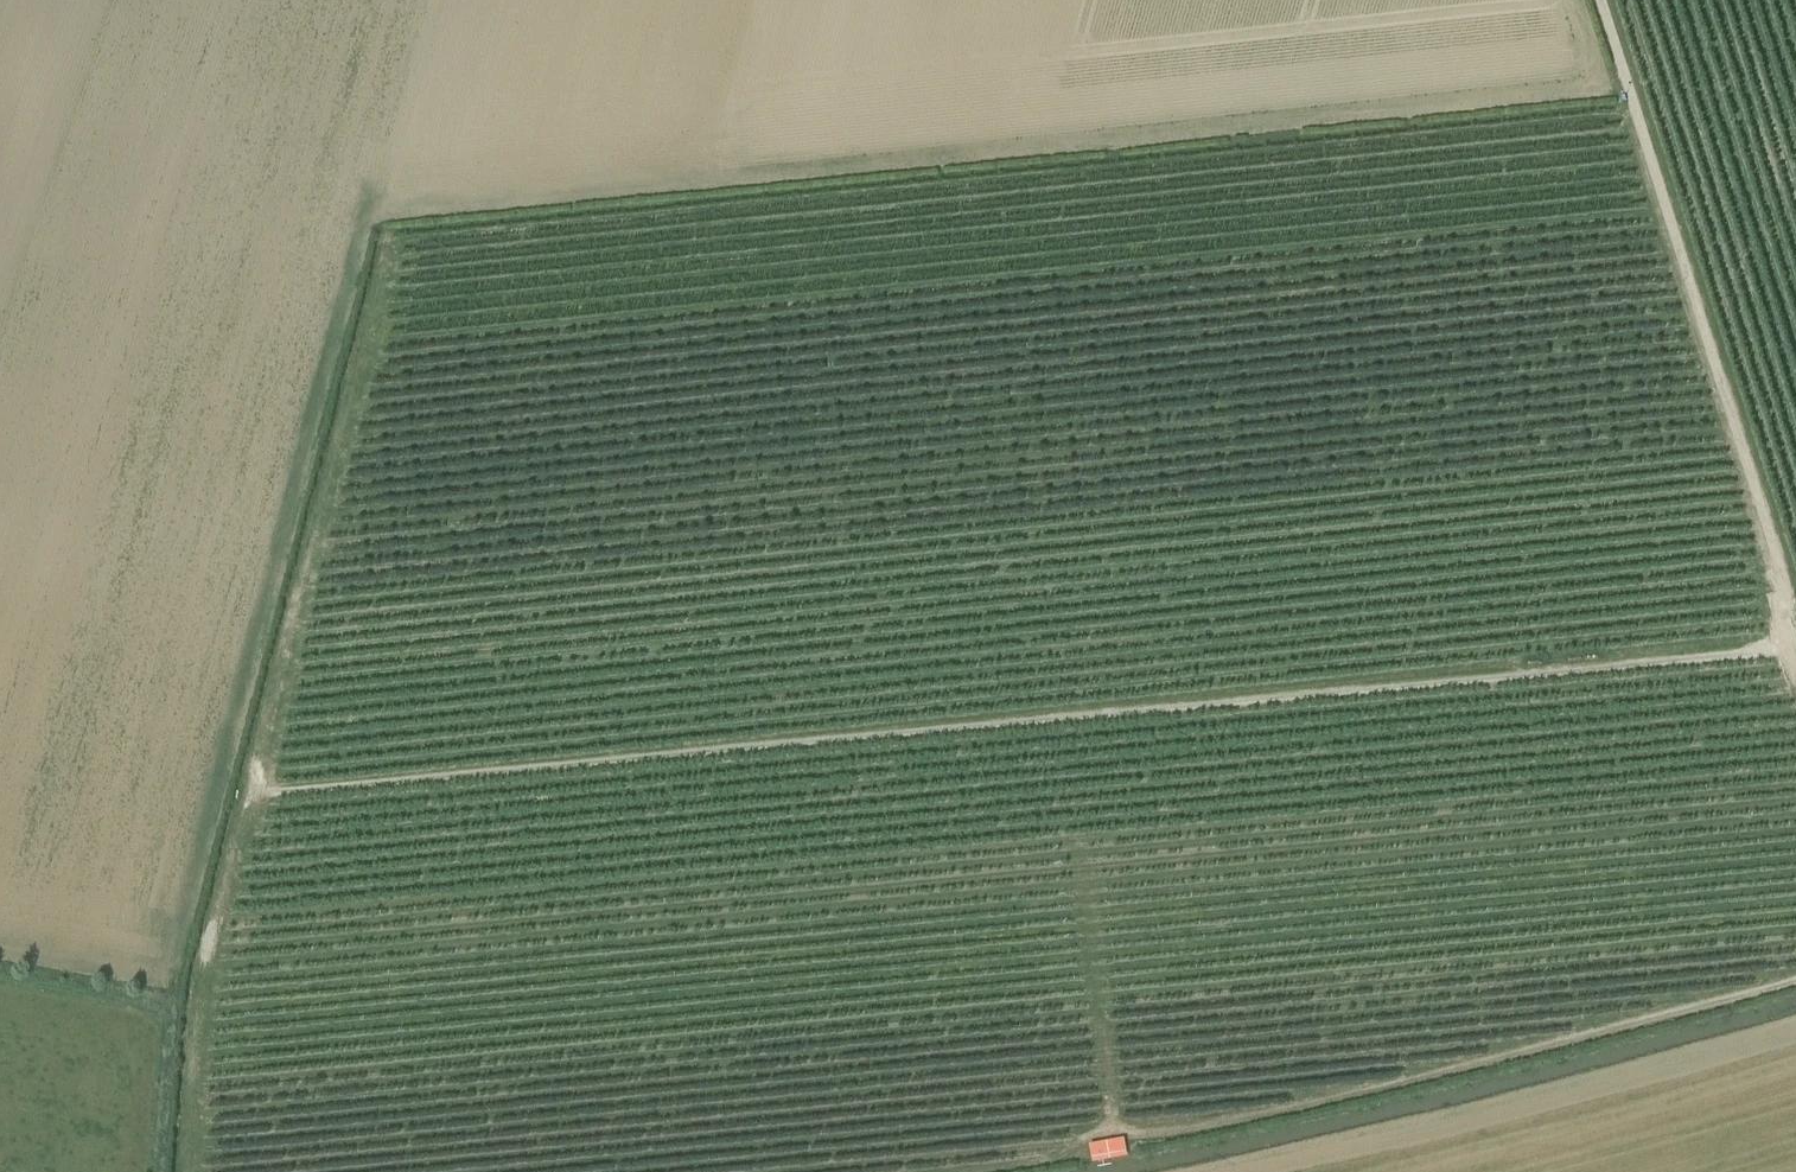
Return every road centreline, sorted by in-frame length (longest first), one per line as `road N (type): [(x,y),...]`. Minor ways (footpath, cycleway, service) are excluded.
road 1 (track): [(1795,979),(1354,1094),(1158,1134),(1111,1130),(1110,1109)]
road 2 (track): [(1601,0),(1795,623)]

